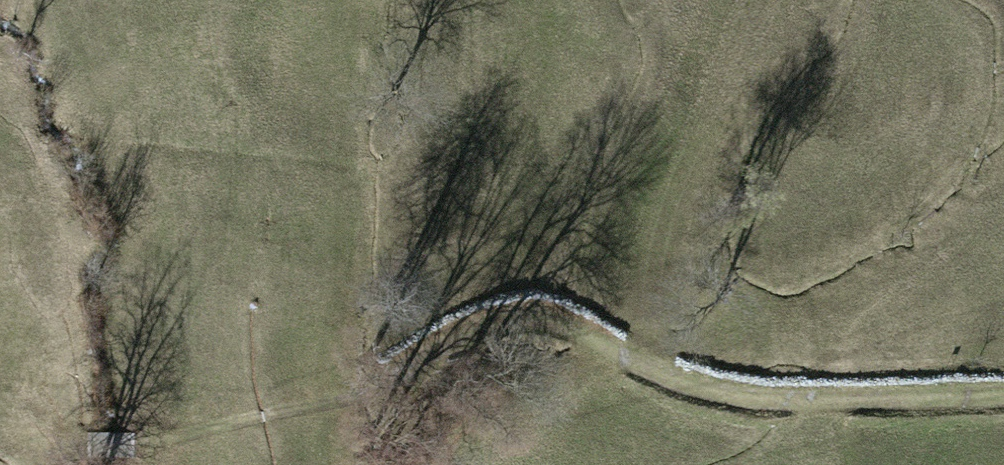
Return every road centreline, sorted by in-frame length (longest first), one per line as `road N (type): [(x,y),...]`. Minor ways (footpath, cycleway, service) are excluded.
road 1 (motorway): [(1003,324),(909,328),(579,307),(241,265),(0,223)]
road 2 (motorway): [(0,389),(497,464)]
road 3 (track): [(1003,393),(904,401),(700,398),(594,339)]

